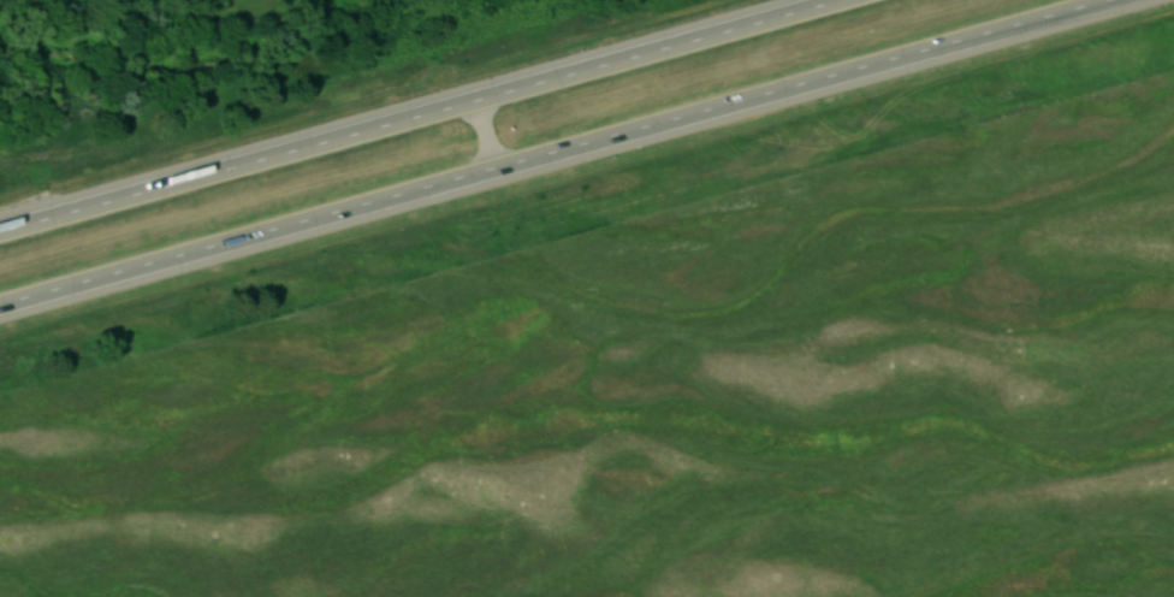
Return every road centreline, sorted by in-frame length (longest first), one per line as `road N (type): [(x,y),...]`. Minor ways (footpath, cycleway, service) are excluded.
road 1 (motorway): [(0,311),(1131,0)]
road 2 (motorway): [(861,0),(0,235)]

